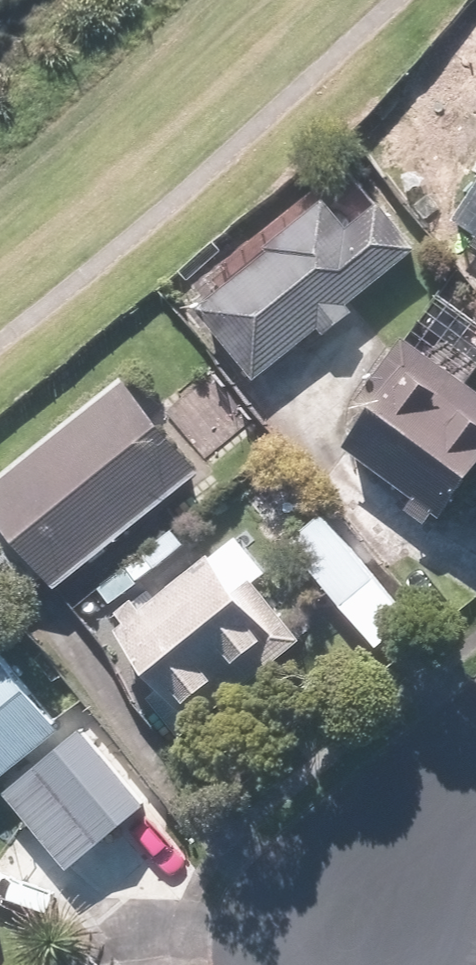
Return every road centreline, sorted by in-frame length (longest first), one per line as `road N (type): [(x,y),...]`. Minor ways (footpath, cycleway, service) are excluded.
road 1 (residential): [(475,763),(335,964)]

